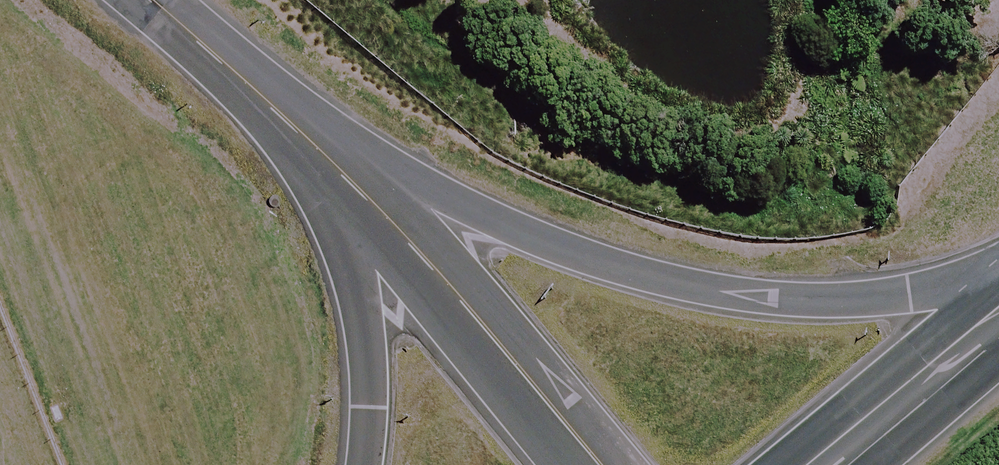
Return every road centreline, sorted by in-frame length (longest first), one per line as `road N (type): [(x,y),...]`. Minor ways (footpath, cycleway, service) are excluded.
road 1 (primary): [(340,165),(566,251),(709,291),(834,301),(998,286)]
road 2 (tertiary): [(340,165),(596,464)]
road 3 (primary): [(363,464),(366,323),(340,165)]
road 4 (tertiary): [(145,0),(340,165)]
road 5 (primary): [(835,464),(998,330)]

